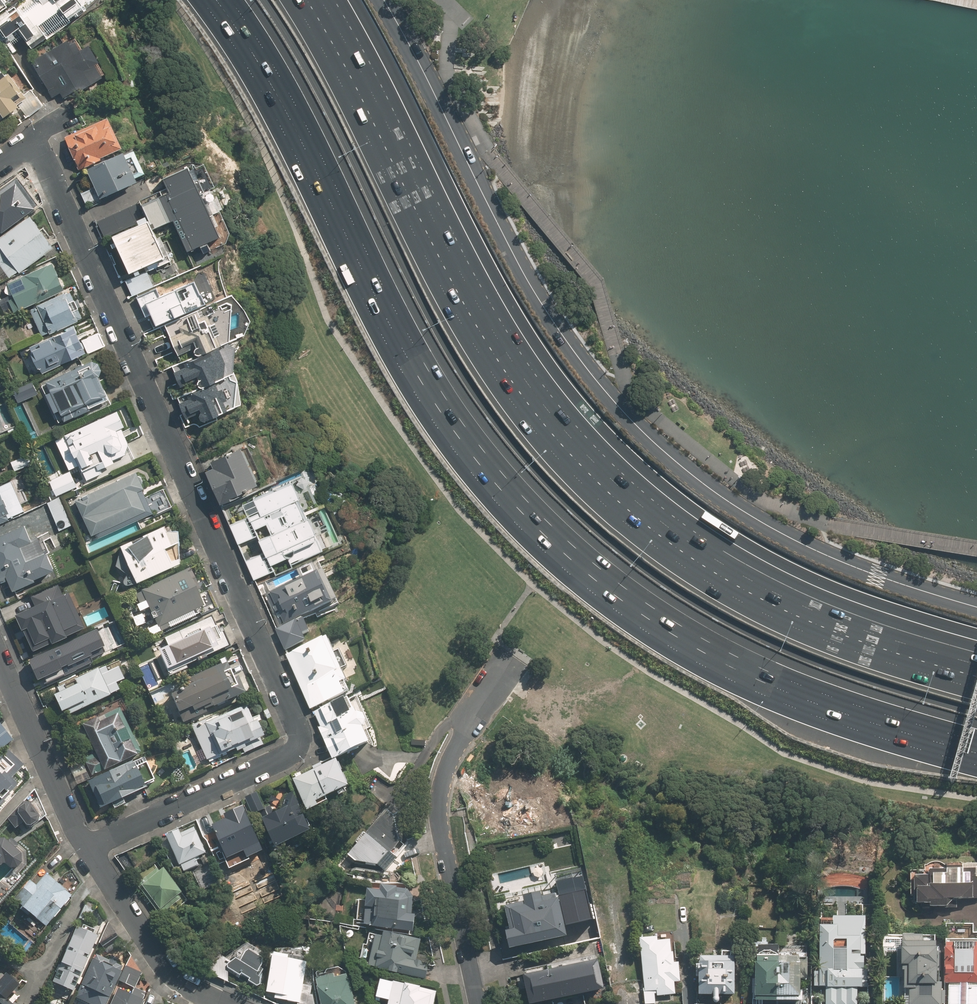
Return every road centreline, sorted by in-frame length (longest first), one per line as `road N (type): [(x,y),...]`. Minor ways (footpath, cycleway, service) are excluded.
road 1 (motorway): [(923,726),(742,661),(649,607),(534,510),(438,385),(286,89),(231,0)]
road 2 (motorway): [(306,0),(493,353),(607,490),(661,536),(796,616),(976,676)]
road 3 (residential): [(39,139),(300,740),(289,756),(88,849)]
road 4 (residential): [(383,0),(523,272),(574,352),(635,424),(694,477),(791,540),(877,577),(976,607)]
road 5 (residential): [(499,681),(454,754),(441,802),(478,1003)]
road 6 (residential): [(229,1003),(175,976),(88,849)]
road 7 (residential): [(88,849),(0,662)]

